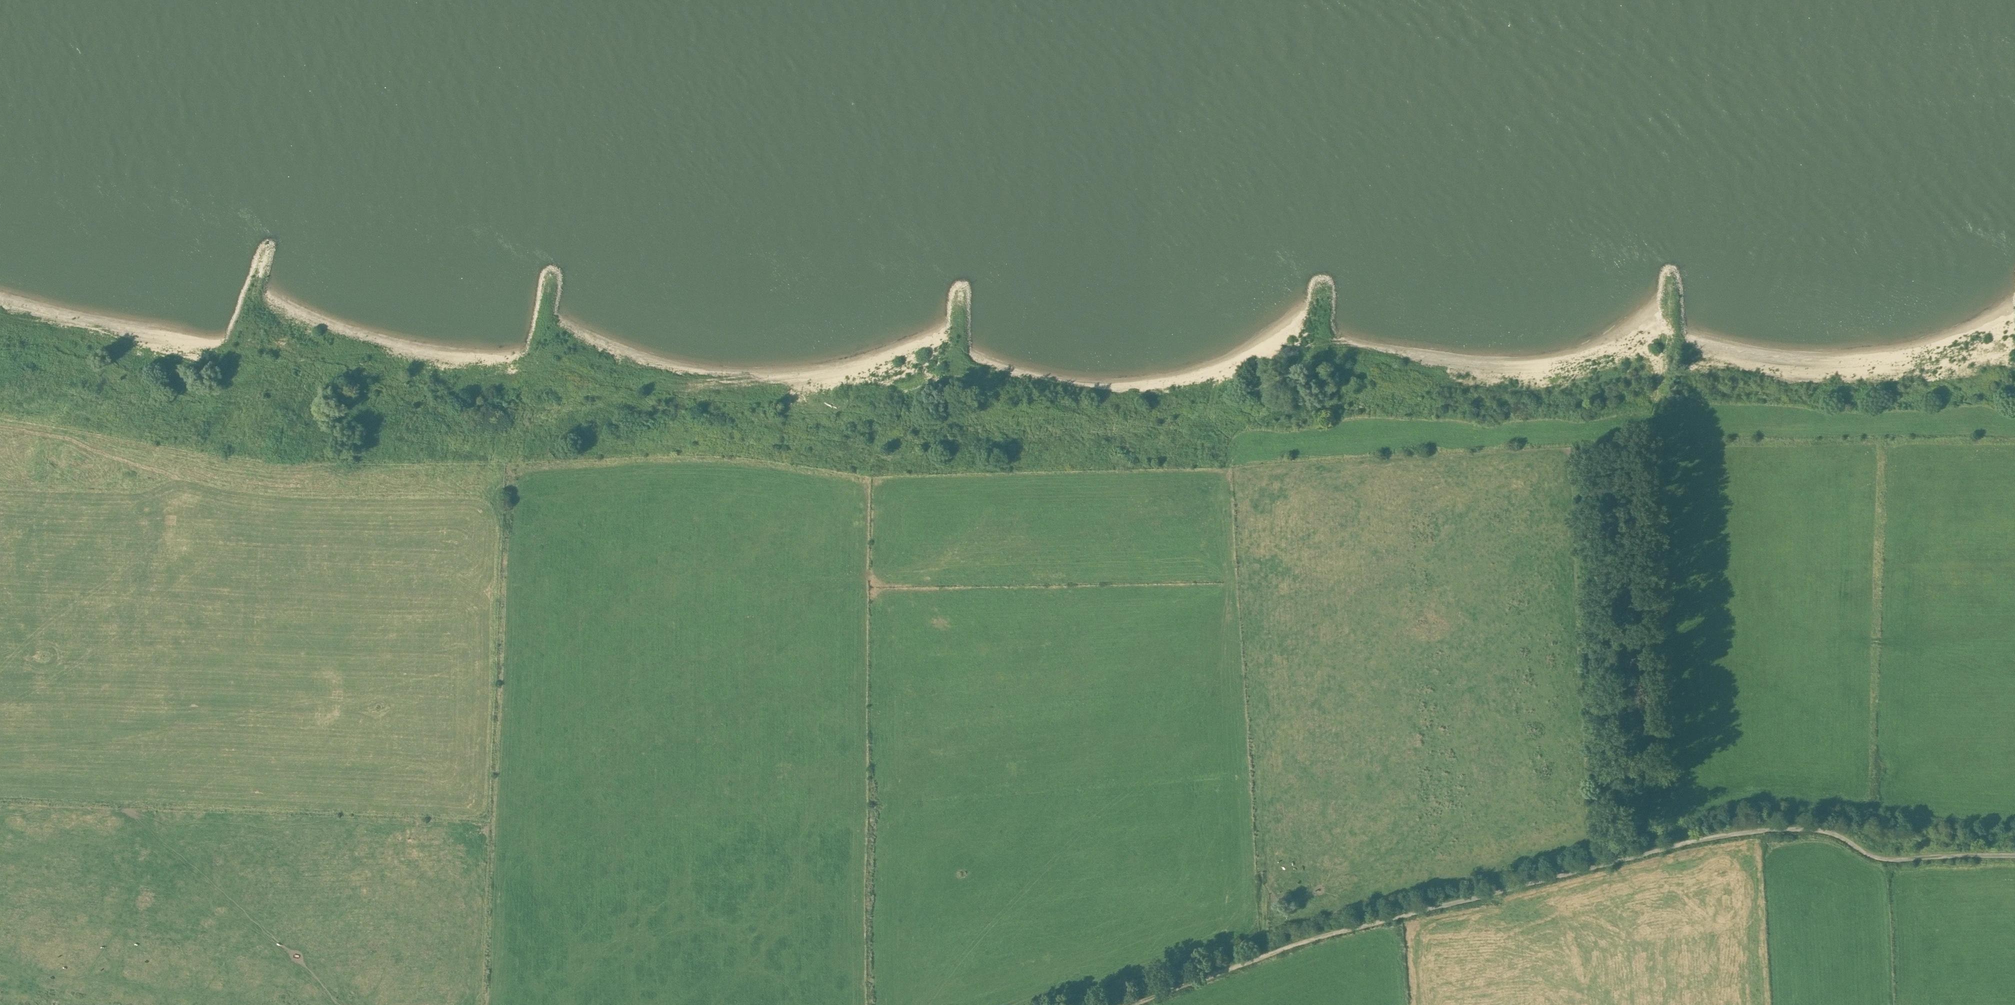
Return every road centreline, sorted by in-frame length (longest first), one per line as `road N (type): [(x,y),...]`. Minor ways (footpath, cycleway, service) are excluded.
road 1 (track): [(2014,855),(1884,859),(1816,830),(1735,833),(1333,933),(1128,1004)]

